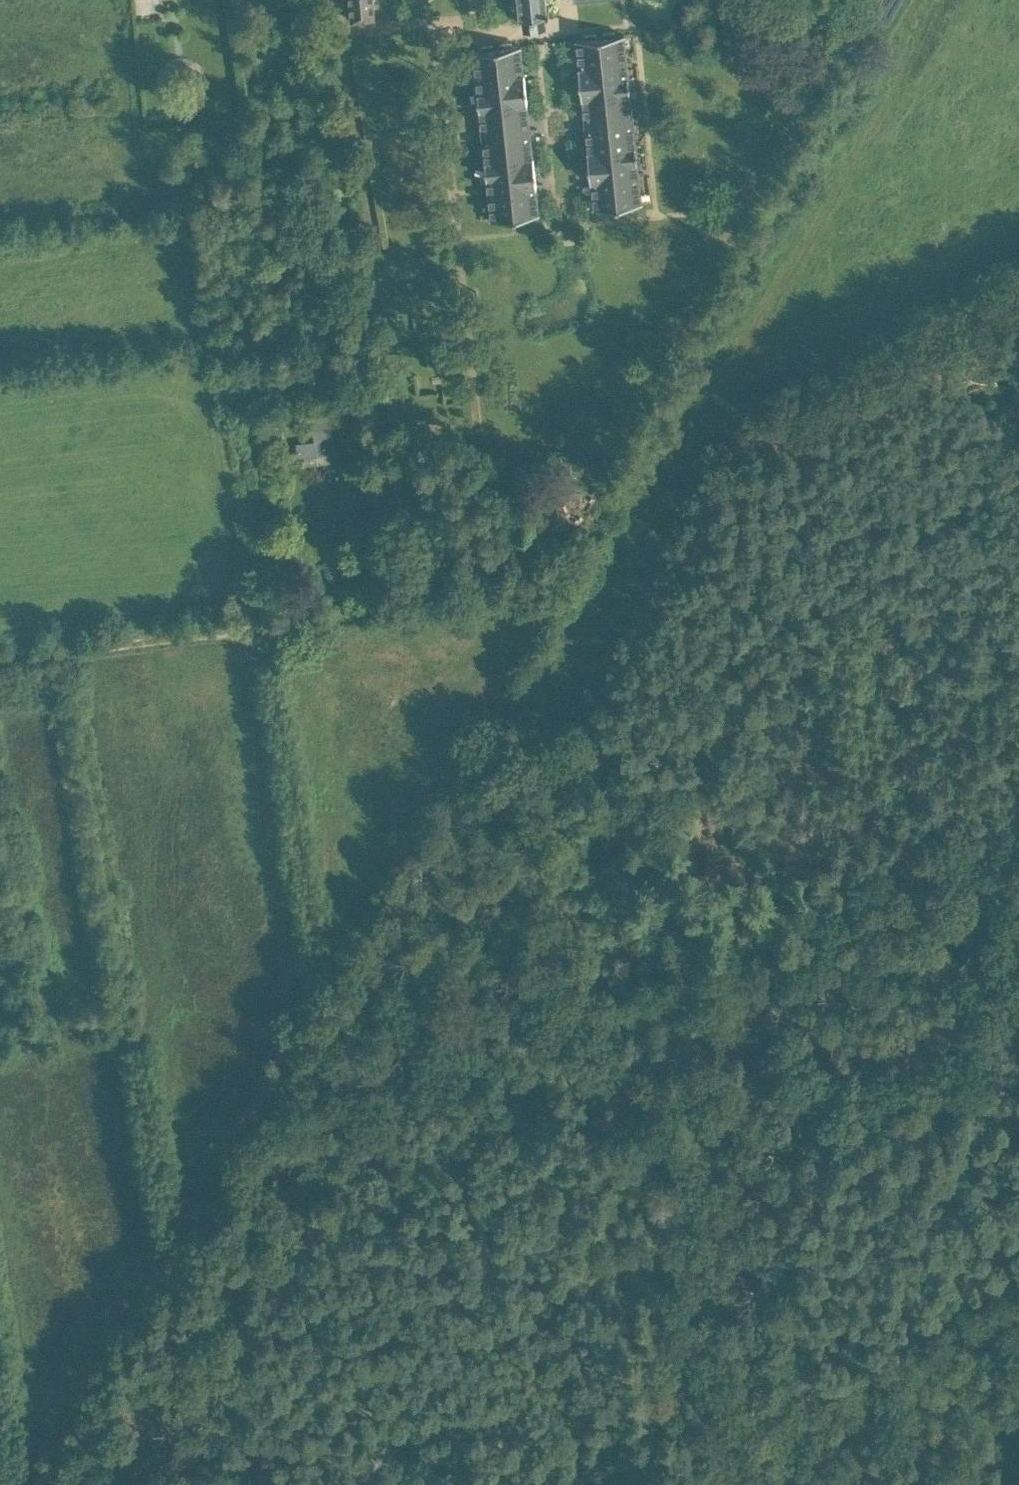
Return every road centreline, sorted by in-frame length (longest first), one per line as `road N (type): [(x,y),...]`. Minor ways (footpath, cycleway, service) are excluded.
road 1 (track): [(637,1484),(1018,1291)]

